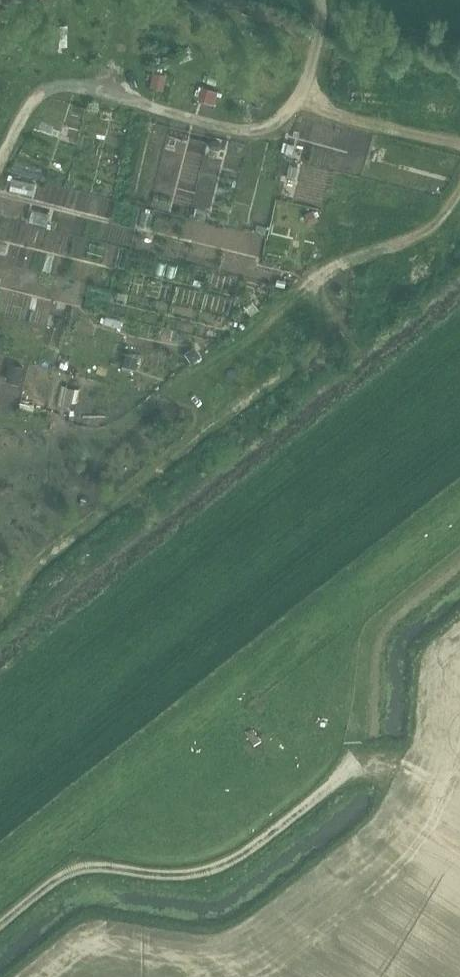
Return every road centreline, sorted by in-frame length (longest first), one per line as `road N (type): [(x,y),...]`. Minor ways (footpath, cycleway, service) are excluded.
road 1 (track): [(459,185),(409,243),(323,272),(296,291),(259,340),(267,388),(41,559),(19,584),(0,587)]
road 2 (unclassified): [(0,928),(56,881),(82,871),(191,874),(223,863),(346,770)]
road 3 (track): [(301,99),(274,124),(237,130),(106,92),(55,89),(34,101),(0,162)]
road 4 (track): [(459,554),(381,615),(346,770)]
road 5 (track): [(301,99),(332,115),(459,145)]

